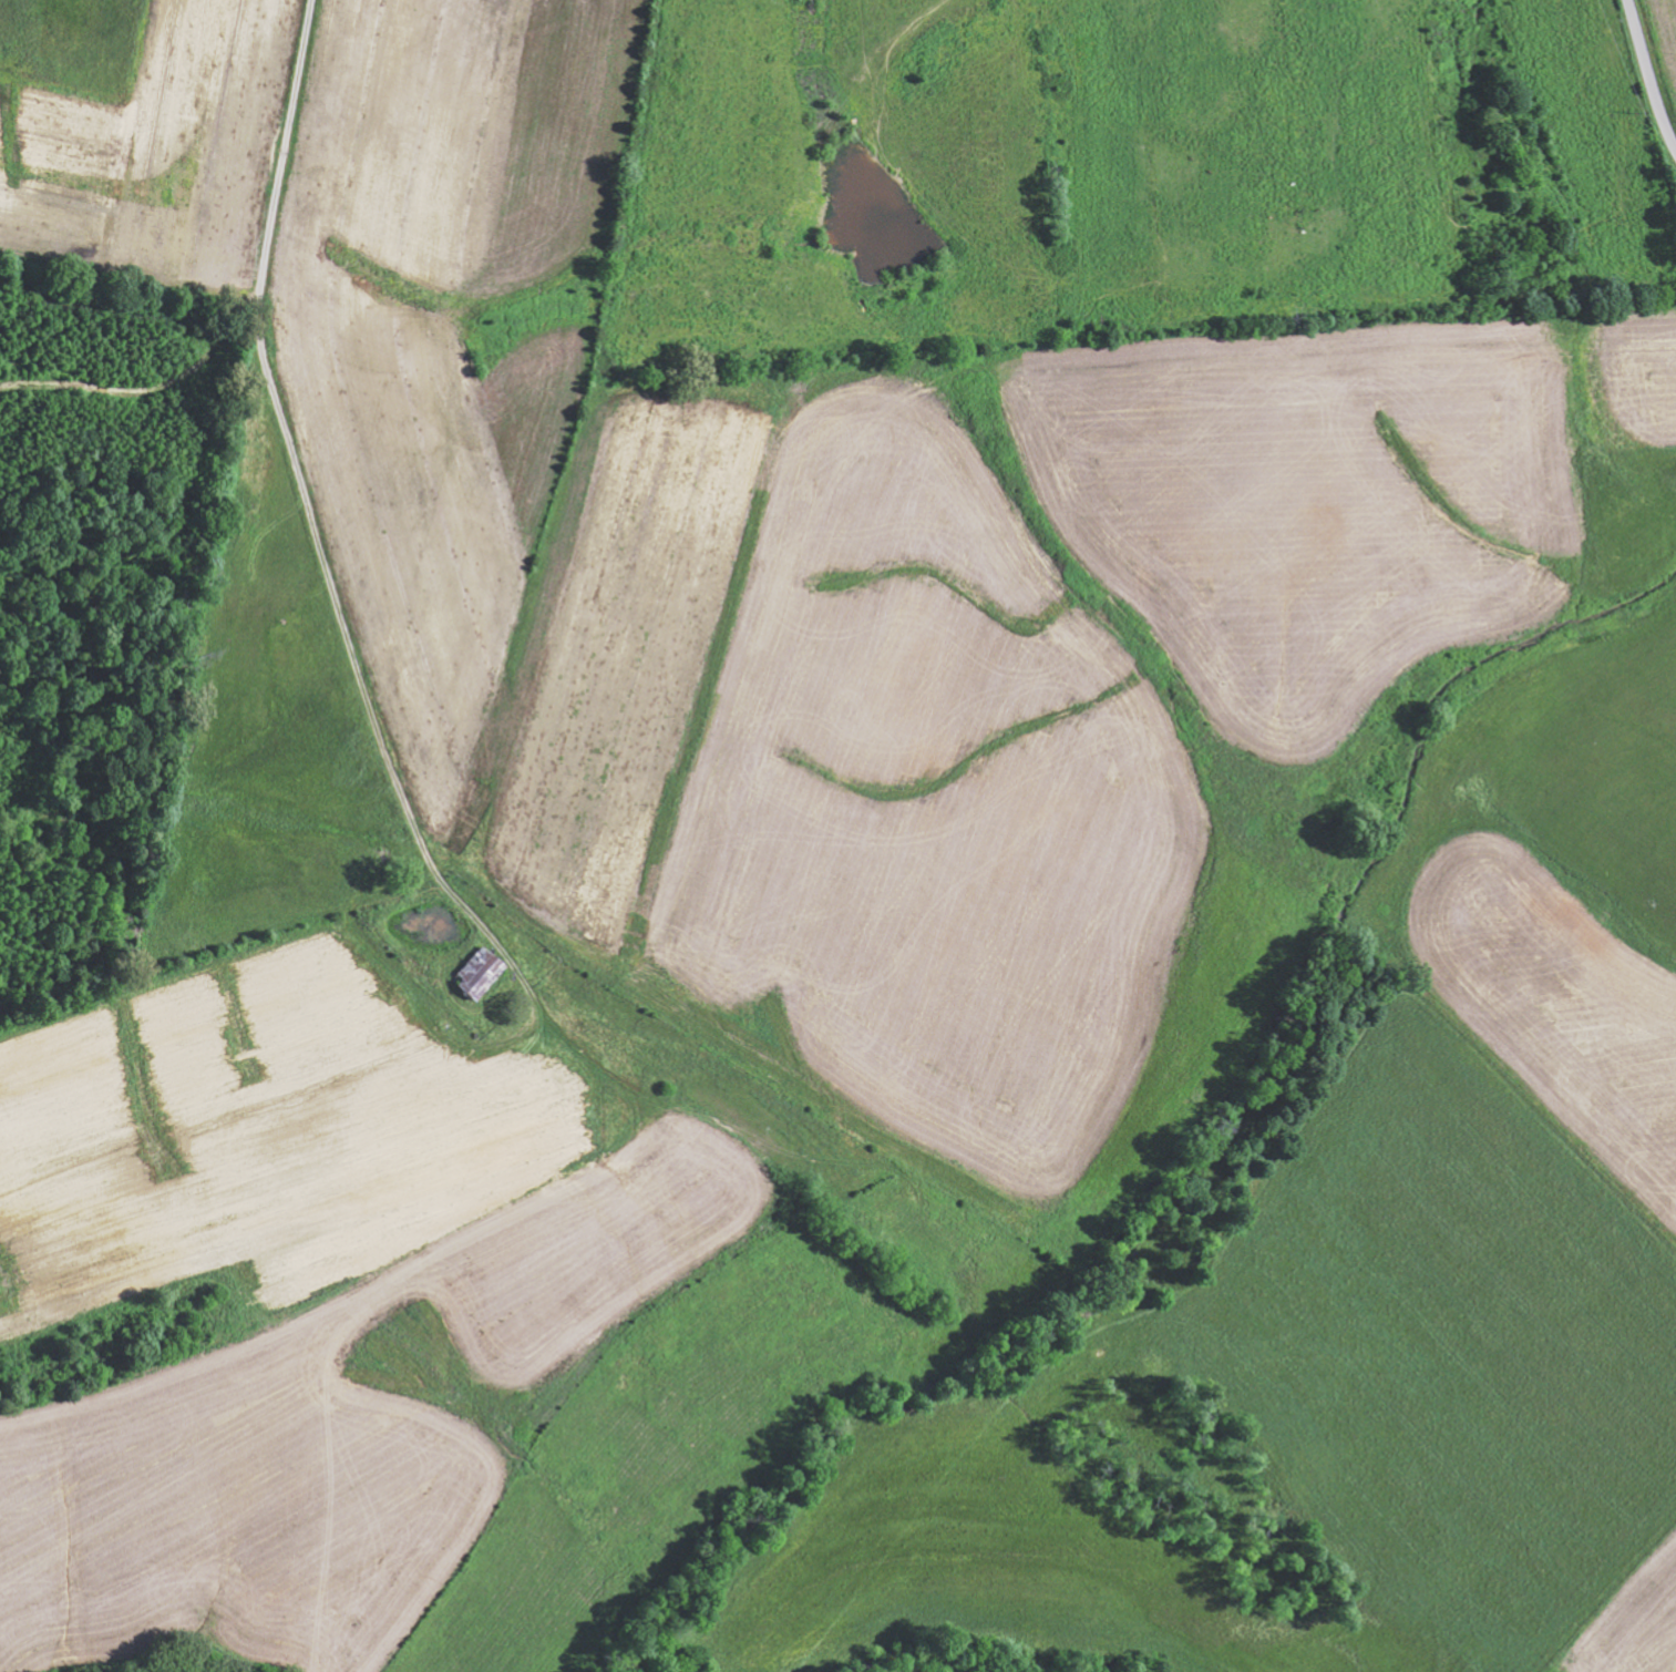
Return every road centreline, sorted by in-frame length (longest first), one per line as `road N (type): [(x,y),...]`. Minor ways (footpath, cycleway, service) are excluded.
road 1 (residential): [(1675,148),(1626,0)]

